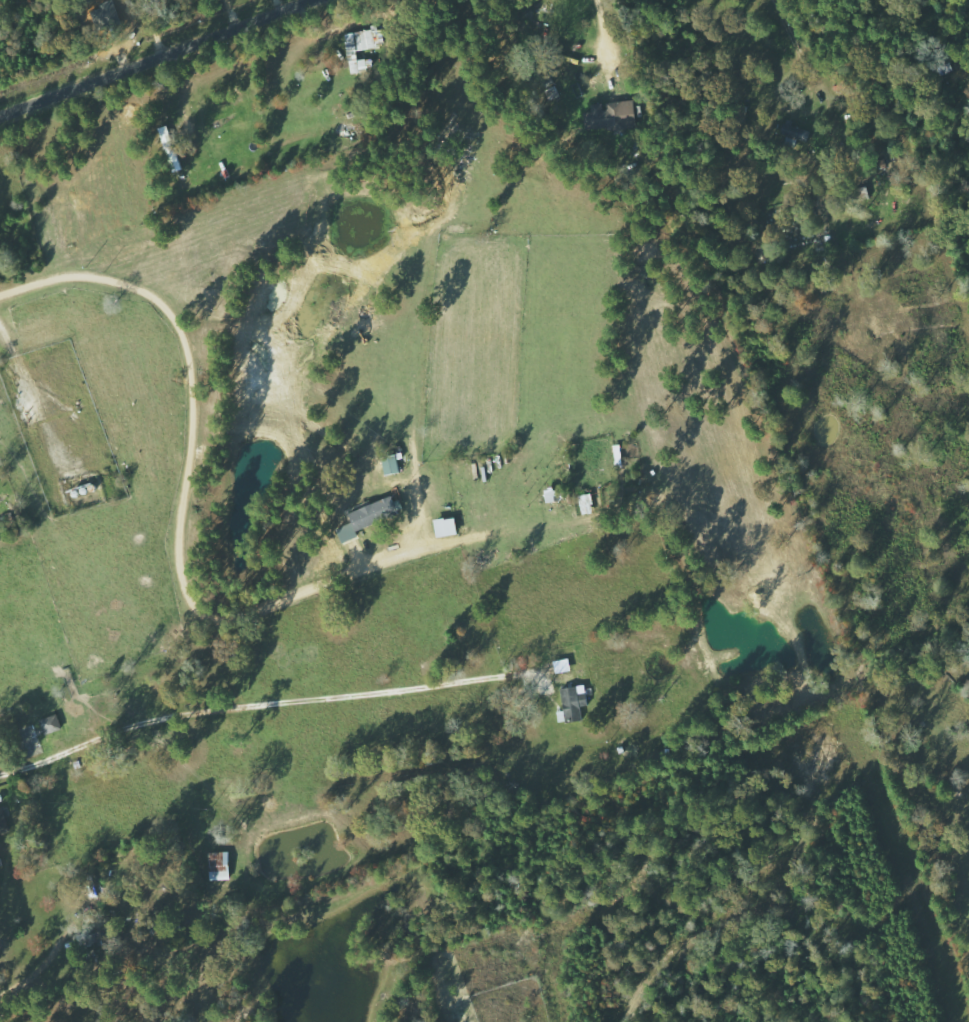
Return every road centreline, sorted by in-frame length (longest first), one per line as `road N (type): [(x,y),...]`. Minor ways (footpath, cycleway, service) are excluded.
road 1 (residential): [(0,116),(313,0)]

